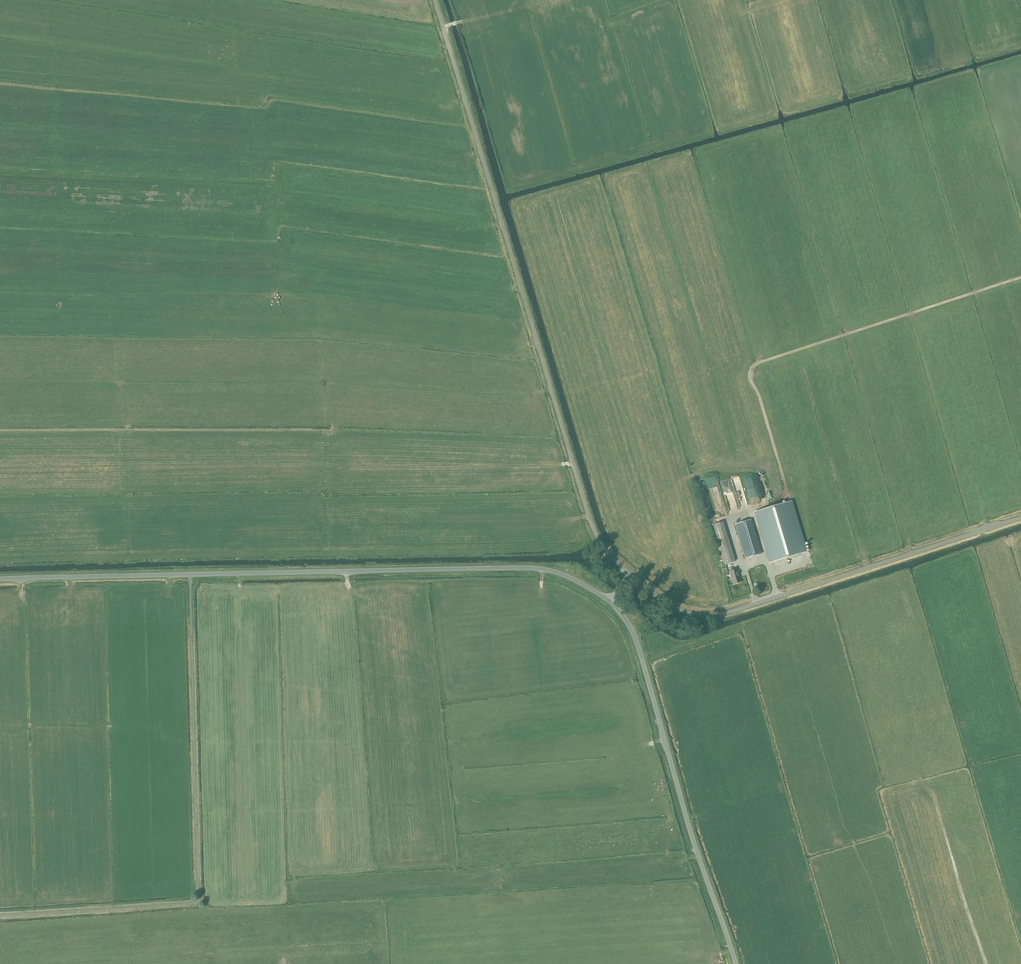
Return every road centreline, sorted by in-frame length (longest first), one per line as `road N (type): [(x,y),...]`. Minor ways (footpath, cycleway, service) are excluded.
road 1 (unclassified): [(0,579),(530,568),(565,575),(609,600)]
road 2 (unclassified): [(630,574),(590,521),(434,0)]
road 3 (track): [(1020,277),(752,366),(785,487),(773,502),(747,511)]
road 4 (unclassified): [(609,600),(637,643),(736,963)]
road 5 (track): [(0,431),(326,430)]
road 6 (unclassified): [(777,596),(1020,517)]
road 7 (track): [(945,830),(987,963)]
road 8 (unclassified): [(630,574),(689,613),(755,603)]

